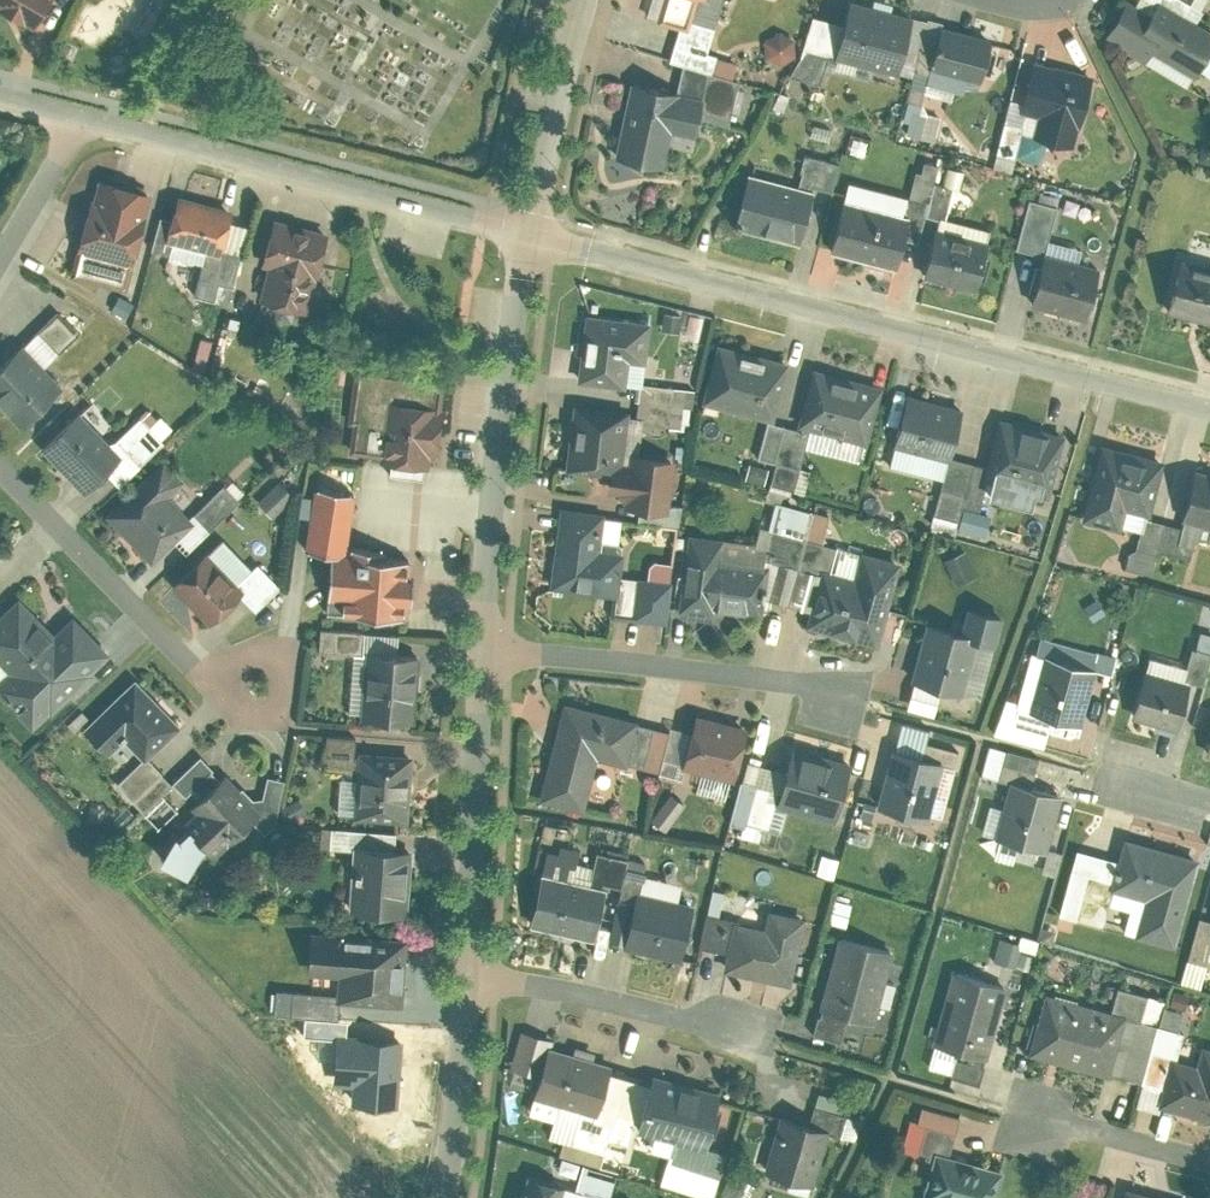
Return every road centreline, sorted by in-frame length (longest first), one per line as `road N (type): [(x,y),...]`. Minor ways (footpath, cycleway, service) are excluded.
road 1 (residential): [(509,218),(1209,398)]
road 2 (residential): [(61,96),(509,218)]
road 3 (residential): [(509,218),(464,633)]
road 4 (residential): [(816,681),(464,633)]
road 5 (residential): [(0,473),(232,708)]
road 6 (residential): [(464,633),(452,958)]
road 7 (residential): [(726,1024),(452,958)]
road 8 (residential): [(452,958),(425,1197)]
road 9 (residential): [(558,0),(509,218)]
road 10 (residential): [(1019,1108),(1209,1156)]
road 11 (residential): [(61,96),(0,202)]

